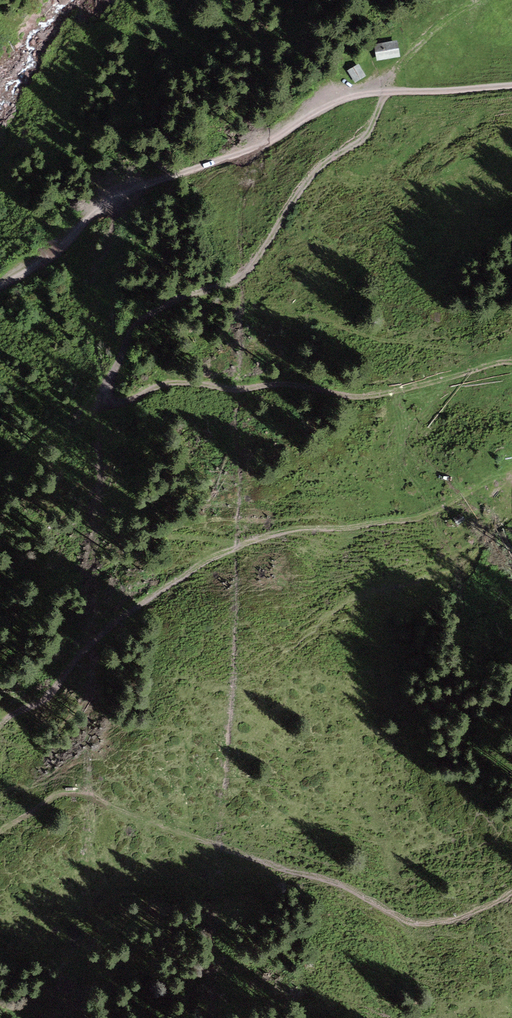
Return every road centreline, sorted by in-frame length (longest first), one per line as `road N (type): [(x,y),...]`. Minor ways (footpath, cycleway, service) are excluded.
road 1 (track): [(511,362),(383,394),(180,382),(109,400),(108,384),(135,326),(178,299),(240,275),(309,178),(364,137),(385,90)]
road 2 (track): [(0,724),(47,697),(101,634),(185,574),(268,536),(432,512),(511,468)]
road 3 (track): [(511,82),(385,90),(327,105),(229,157),(123,192),(0,286)]
road 4 (track): [(511,892),(468,915),(412,922),(344,886),(75,793),(50,799),(0,834)]

